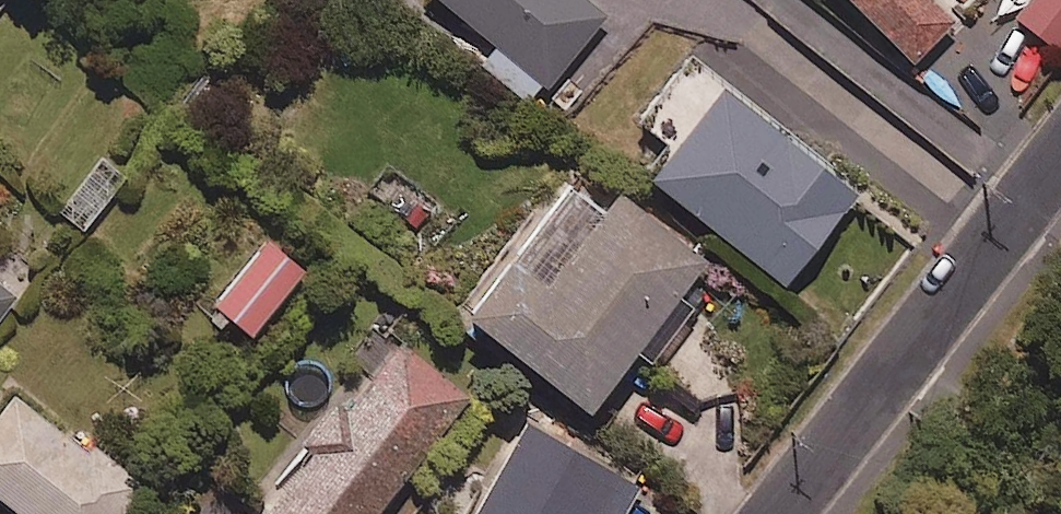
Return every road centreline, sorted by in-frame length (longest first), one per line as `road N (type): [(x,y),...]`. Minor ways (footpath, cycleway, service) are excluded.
road 1 (residential): [(1060,148),(774,513)]

